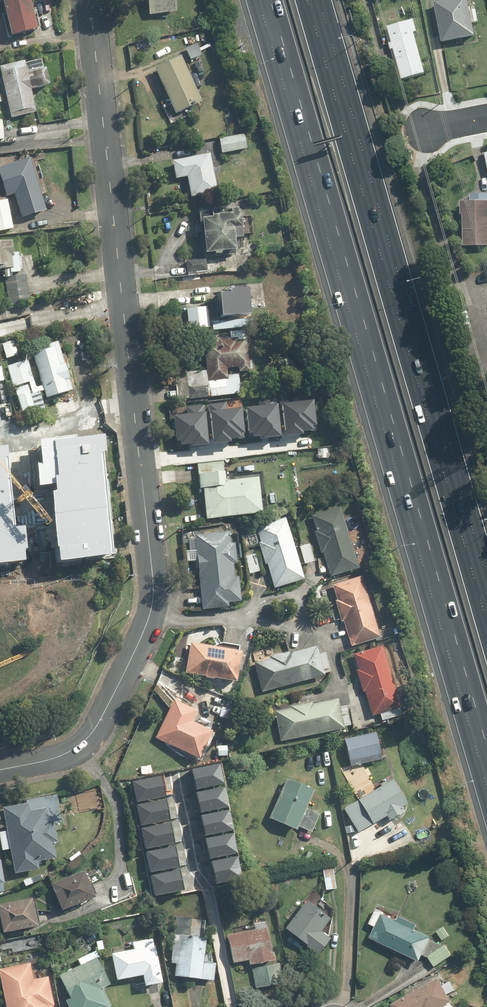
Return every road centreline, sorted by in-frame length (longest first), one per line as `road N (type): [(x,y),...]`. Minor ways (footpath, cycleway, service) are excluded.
road 1 (motorway): [(486,744),(271,0)]
road 2 (motorway): [(307,0),(486,620)]
road 3 (residential): [(90,0),(153,610)]
road 4 (residential): [(153,610),(91,736),(61,756),(0,768)]
road 5 (residential): [(247,616),(279,598),(303,610),(291,629),(255,619)]

